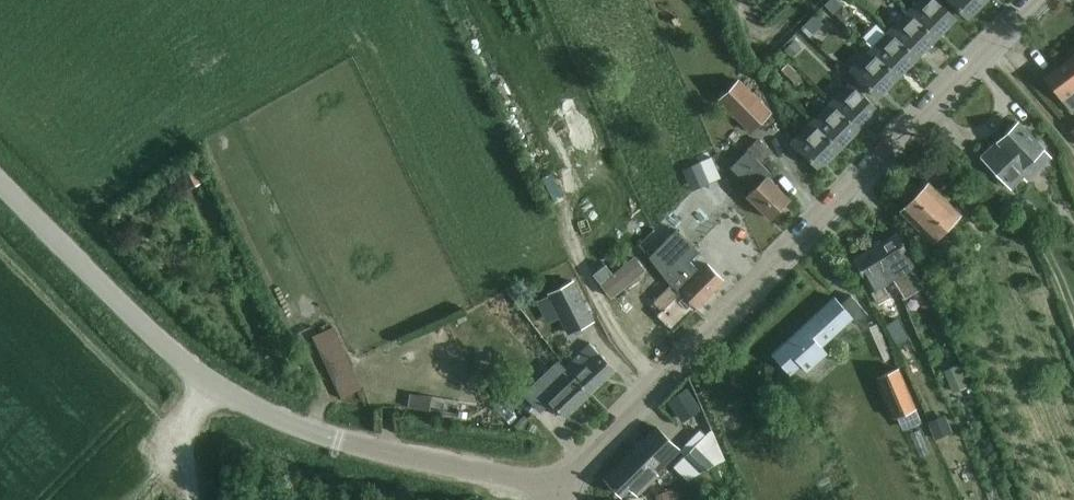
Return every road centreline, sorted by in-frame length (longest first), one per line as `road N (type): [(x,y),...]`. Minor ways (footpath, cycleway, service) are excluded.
road 1 (tertiary): [(567,498),(588,462),(719,324),(1044,0)]
road 2 (unclassified): [(567,498),(345,450),(200,383),(0,183)]

